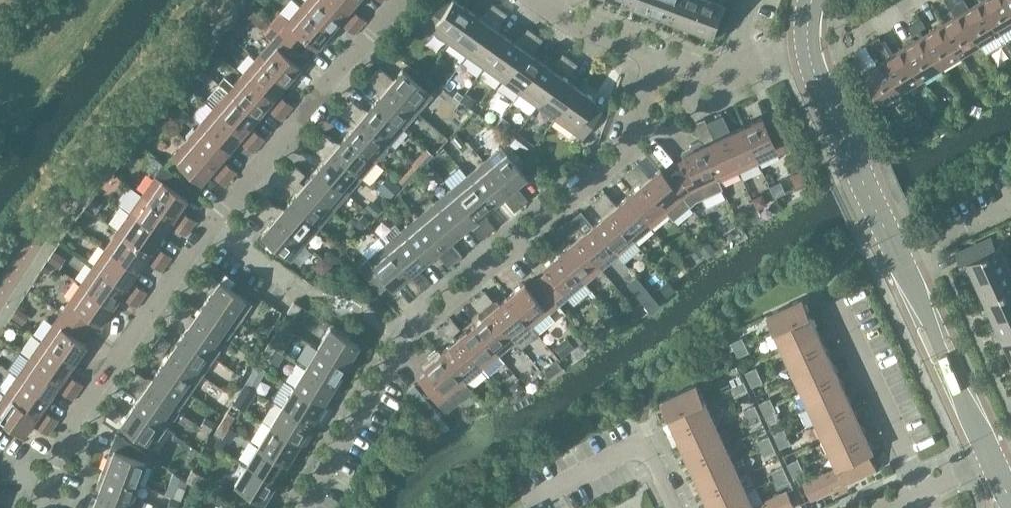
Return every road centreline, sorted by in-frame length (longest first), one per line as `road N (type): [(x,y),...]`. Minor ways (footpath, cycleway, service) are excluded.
road 1 (residential): [(32,507),(206,240),(406,0)]
road 2 (residential): [(659,69),(618,157),(383,369),(309,507)]
road 3 (tertiary): [(992,459),(895,248)]
road 4 (tertiary): [(895,248),(809,49)]
road 5 (residential): [(924,493),(838,313)]
road 6 (residential): [(673,507),(643,451),(536,507)]
road 7 (residential): [(659,69),(537,0)]
road 8 (residential): [(1010,194),(895,248)]

